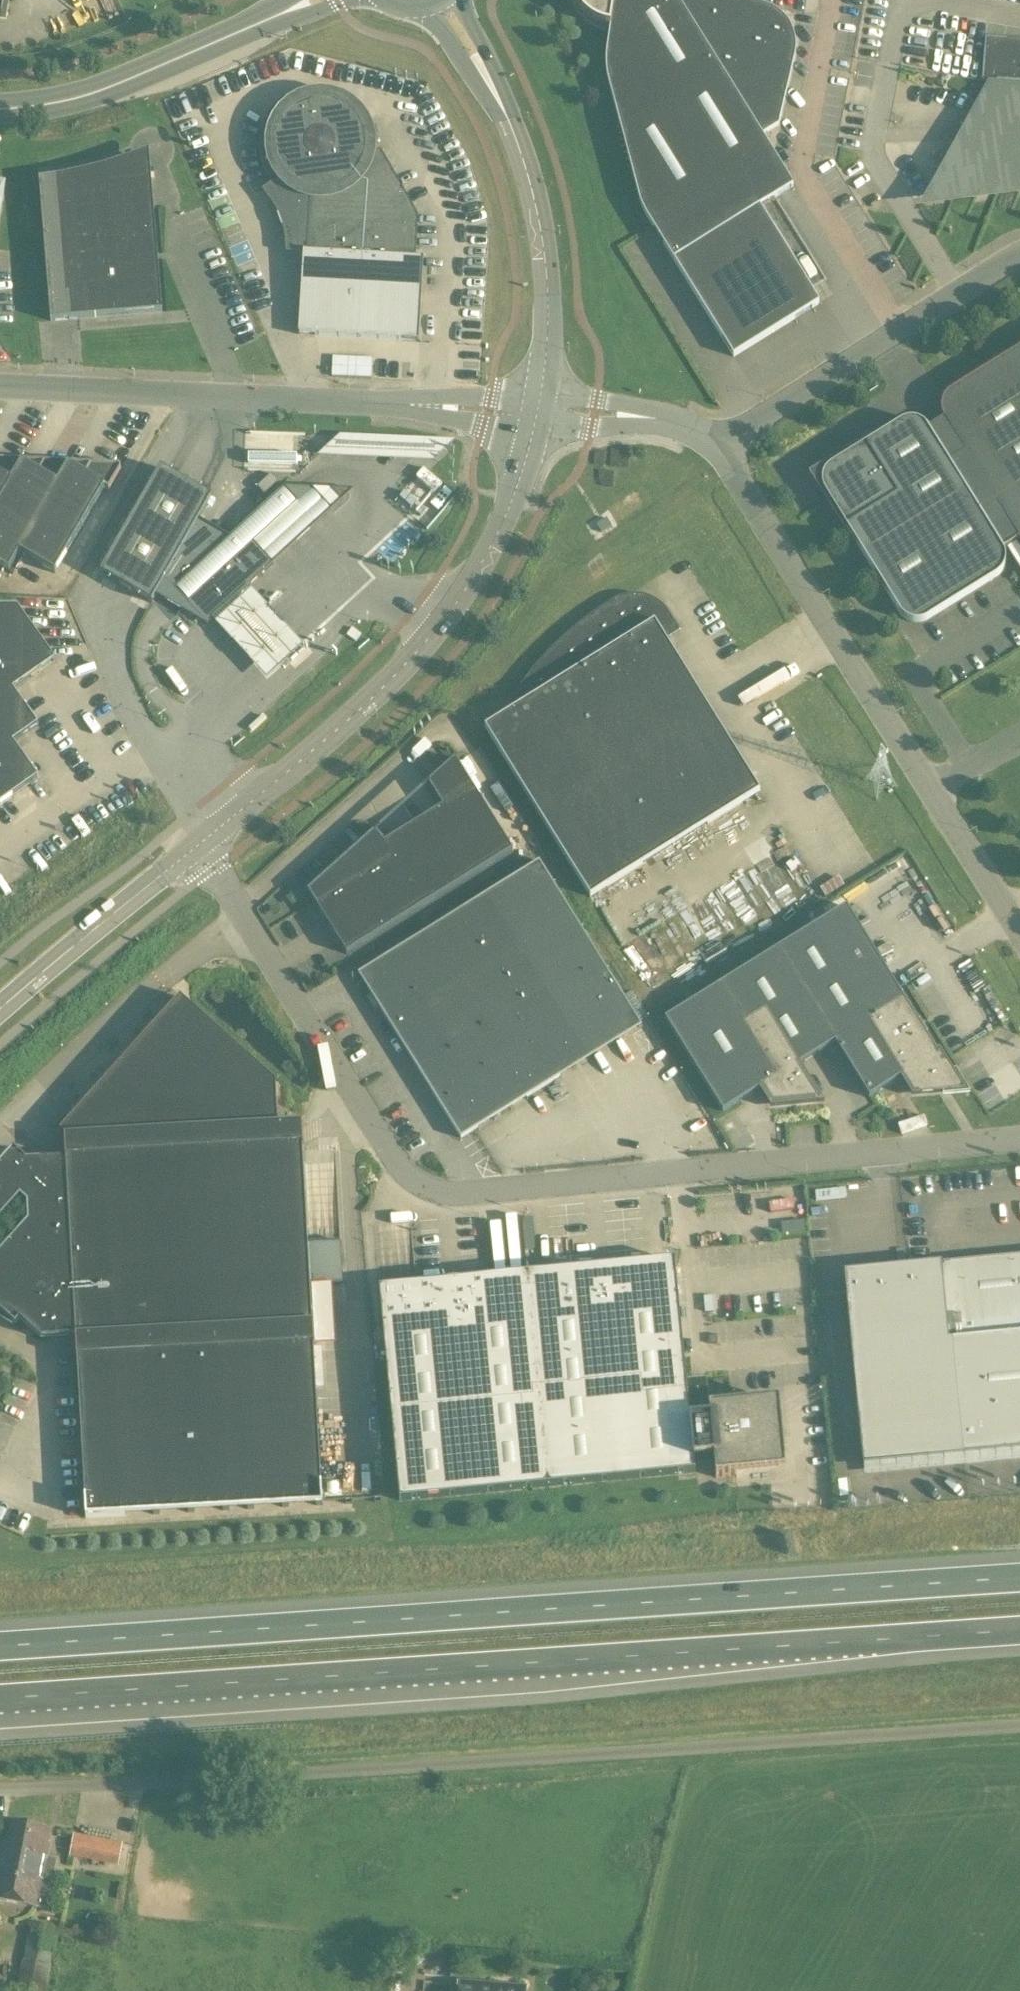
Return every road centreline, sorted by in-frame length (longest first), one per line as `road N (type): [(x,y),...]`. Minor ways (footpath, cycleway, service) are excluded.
road 1 (motorway): [(0,1700),(1019,1631)]
road 2 (motorway): [(1019,1577),(0,1643)]
road 3 (unclassified): [(0,1796),(249,1774),(1019,1740)]
road 4 (unclassified): [(1019,1139),(430,1190),(389,1150),(206,844)]
road 5 (unclassified): [(718,444),(1019,941)]
road 6 (tertiary): [(206,844),(411,661),(486,555),(530,441)]
road 7 (tertiary): [(540,389),(549,327),(524,146),(444,0)]
road 8 (unclassified): [(378,405),(0,386)]
road 9 (unclassified): [(1019,261),(718,444)]
road 10 (secondary): [(0,110),(74,103),(317,0)]
road 11 (tertiary): [(0,1009),(206,844)]
road 12 (unclassified): [(540,389),(378,405)]
road 13 (unclassified): [(378,405),(530,441)]
road 14 (unclassified): [(530,441),(660,419)]
road 15 (unclassified): [(660,419),(540,389)]

